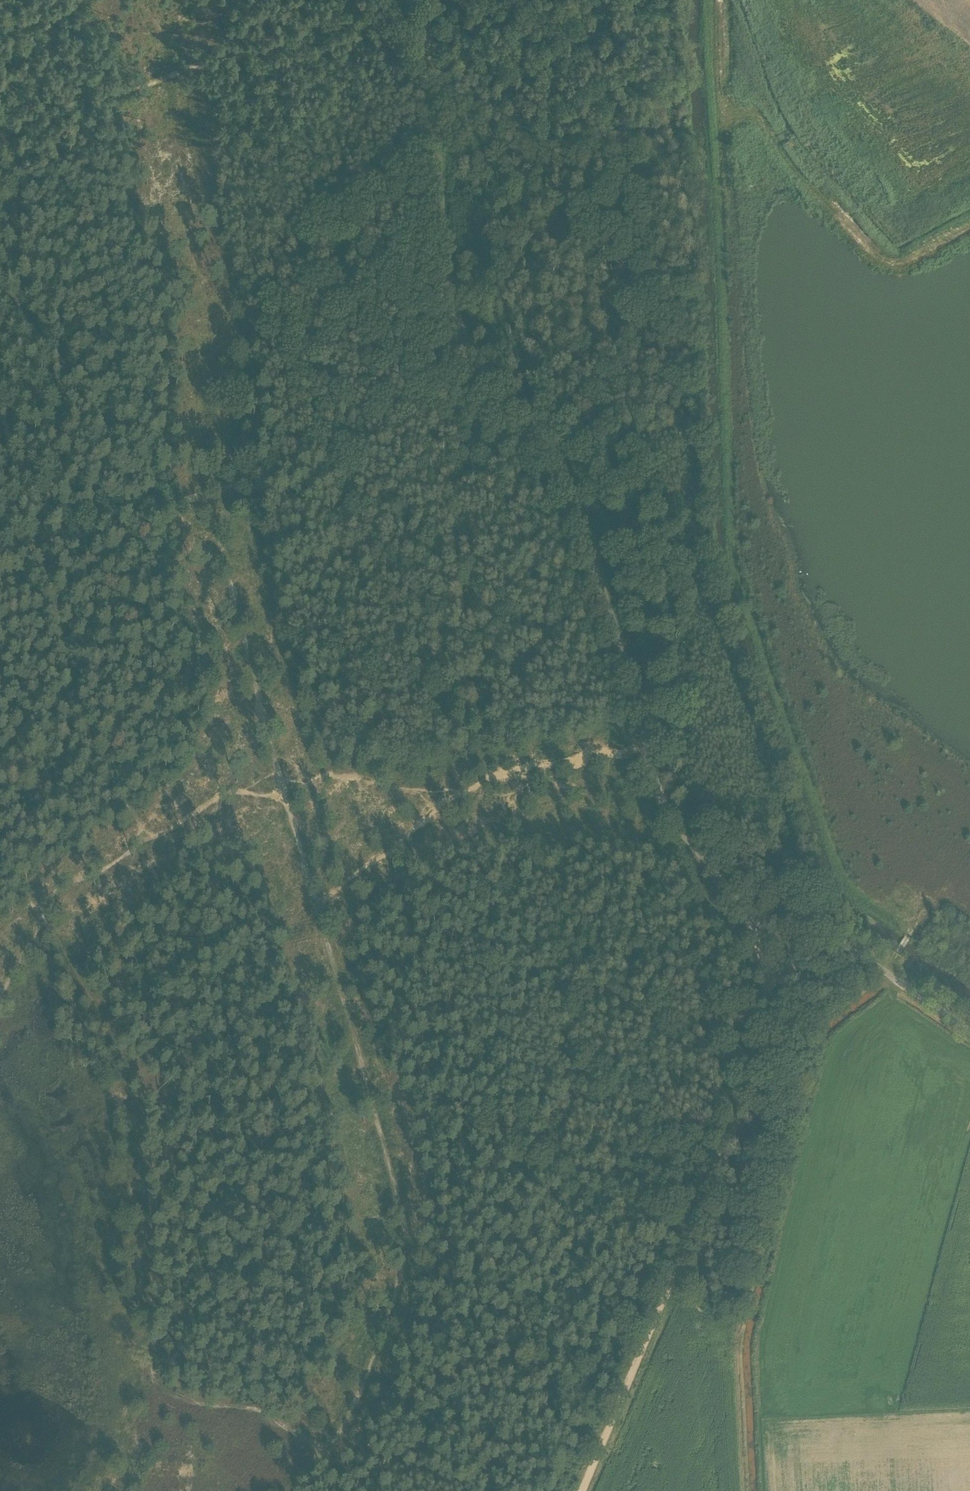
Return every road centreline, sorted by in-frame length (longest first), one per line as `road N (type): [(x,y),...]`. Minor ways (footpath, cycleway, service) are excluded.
road 1 (tertiary): [(969,1030),(851,949),(746,910),(665,808),(636,687),(563,472),(460,326),(441,229),(426,0)]
road 2 (track): [(318,904),(408,1244),(354,1414),(297,1490)]
road 3 (track): [(582,1490),(767,1041),(768,989),(746,910)]
road 4 (track): [(22,124),(14,213),(21,337),(59,361),(41,550)]
road 5 (track): [(22,124),(407,0)]
road 6 (track): [(278,770),(70,885),(0,996)]
road 7 (track): [(152,841),(100,763),(71,682),(41,550)]
road 8 (track): [(209,494),(278,770)]
road 9 (track): [(0,564),(209,494)]
road 10 (track): [(22,124),(54,0)]
road 11 (track): [(281,783),(318,904)]

